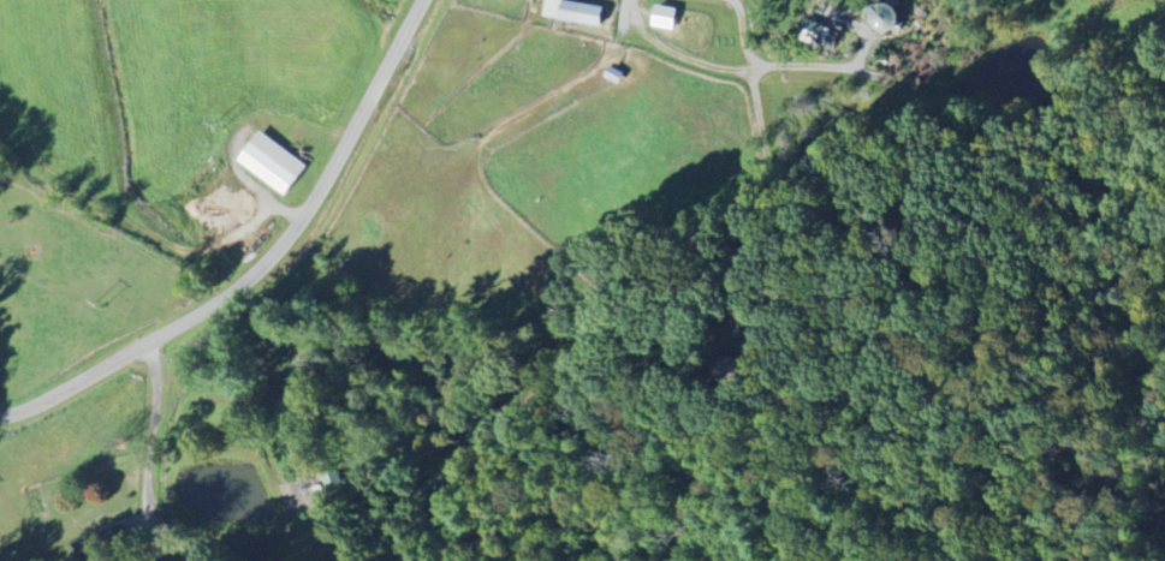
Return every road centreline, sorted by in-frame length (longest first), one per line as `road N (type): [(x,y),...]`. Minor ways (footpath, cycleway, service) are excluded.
road 1 (tertiary): [(0,416),(72,386),(254,275),(340,155),(423,0)]

